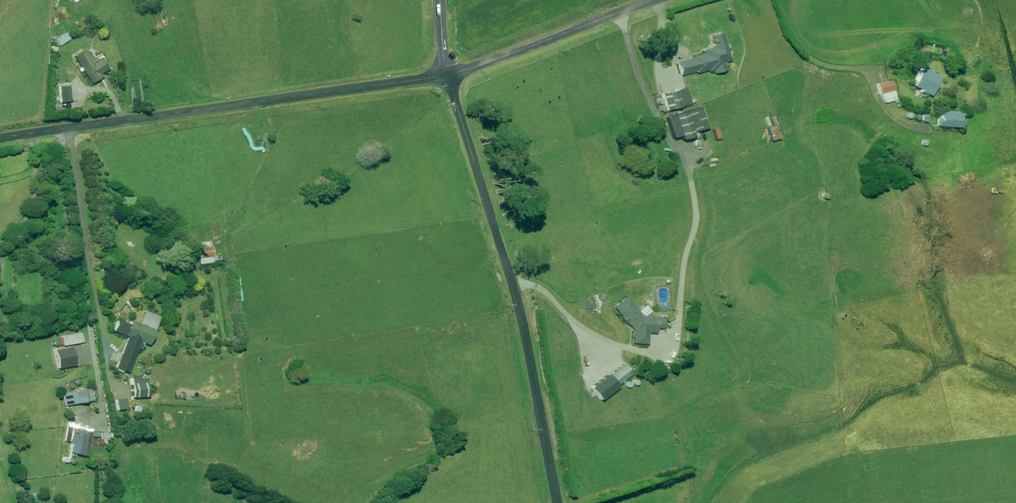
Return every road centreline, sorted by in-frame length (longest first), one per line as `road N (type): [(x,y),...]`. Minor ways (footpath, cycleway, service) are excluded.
road 1 (unclassified): [(0,139),(447,76)]
road 2 (unclassified): [(447,76),(523,300),(561,502)]
road 3 (unclassified): [(447,76),(655,0)]

